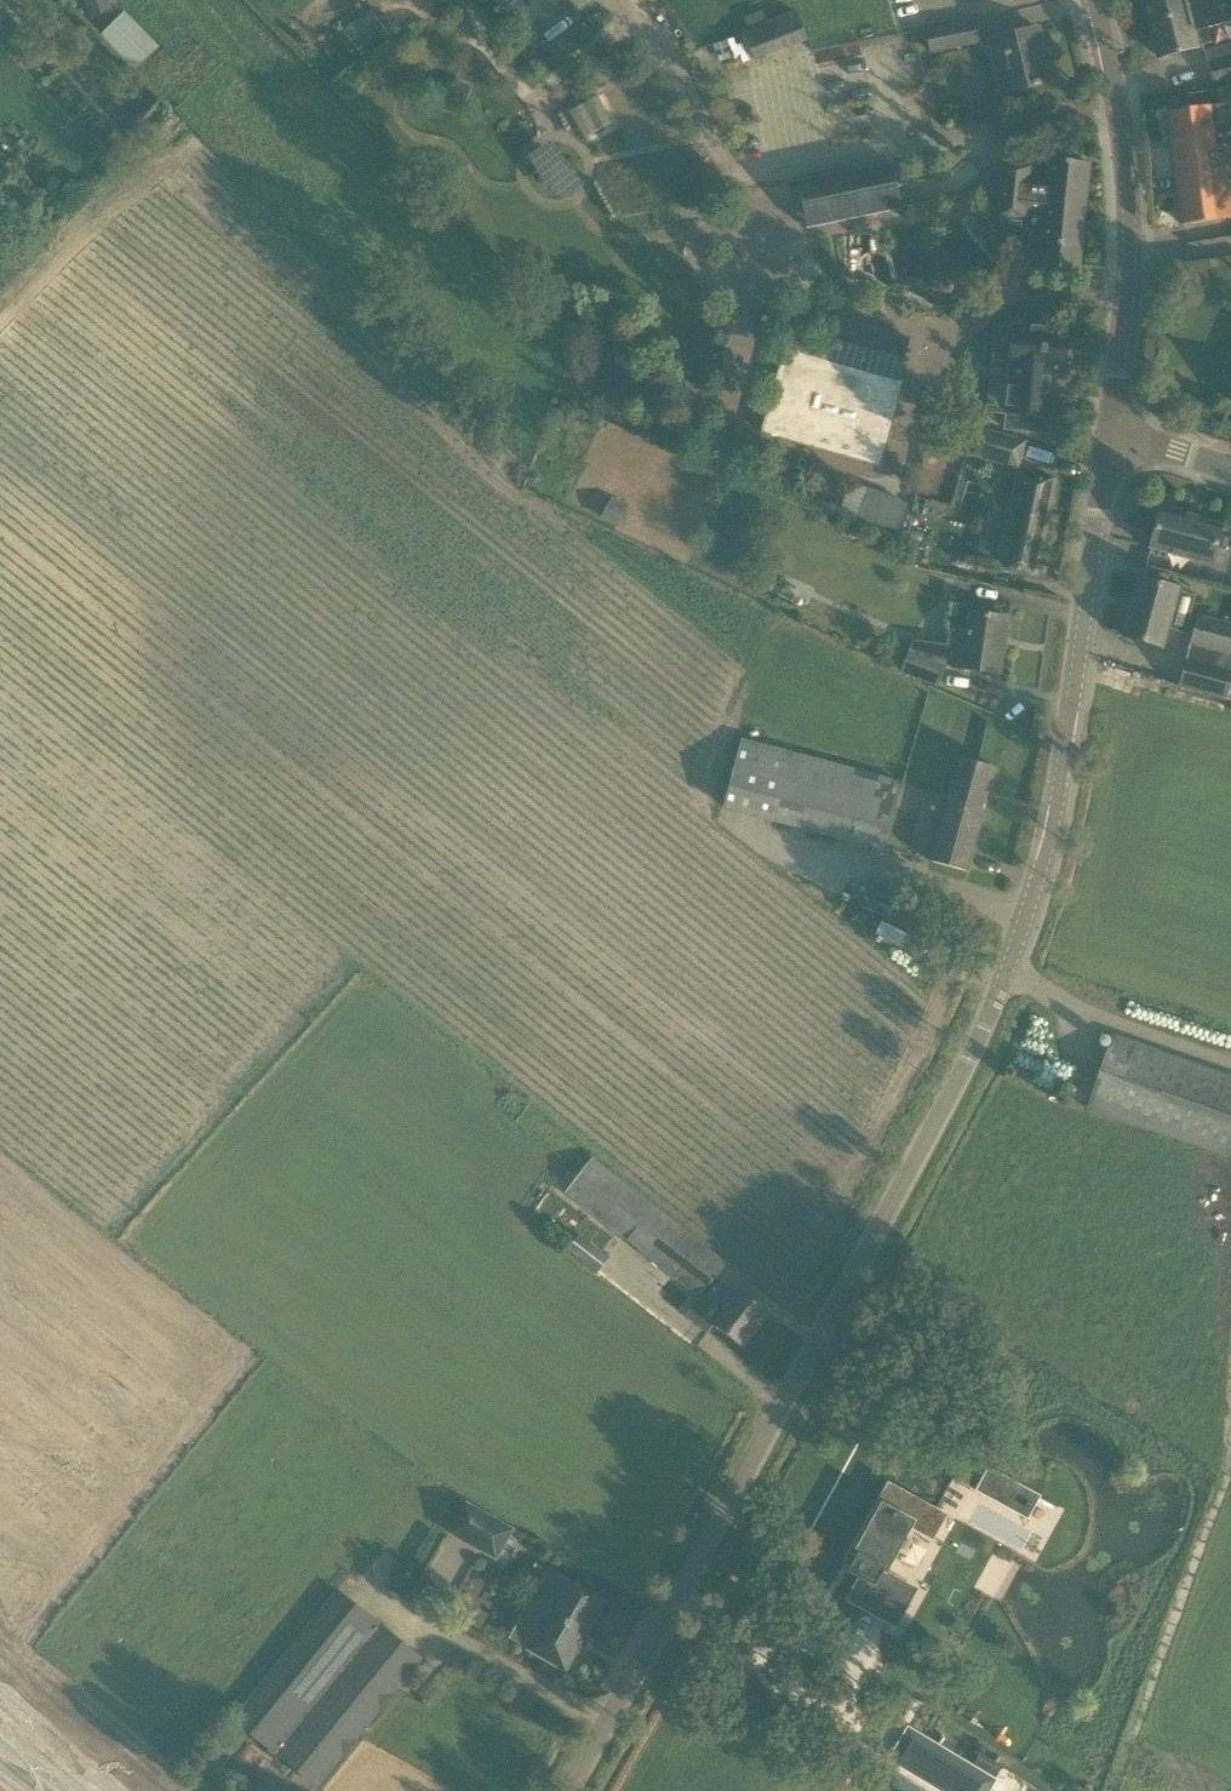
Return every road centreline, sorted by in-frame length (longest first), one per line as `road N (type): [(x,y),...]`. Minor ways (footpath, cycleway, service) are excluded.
road 1 (unclassified): [(567,1790),(994,1005),(1057,813),(1108,430)]
road 2 (tertiary): [(1108,430),(1127,205),(1094,0)]
road 3 (tertiary): [(1230,469),(1108,430)]

